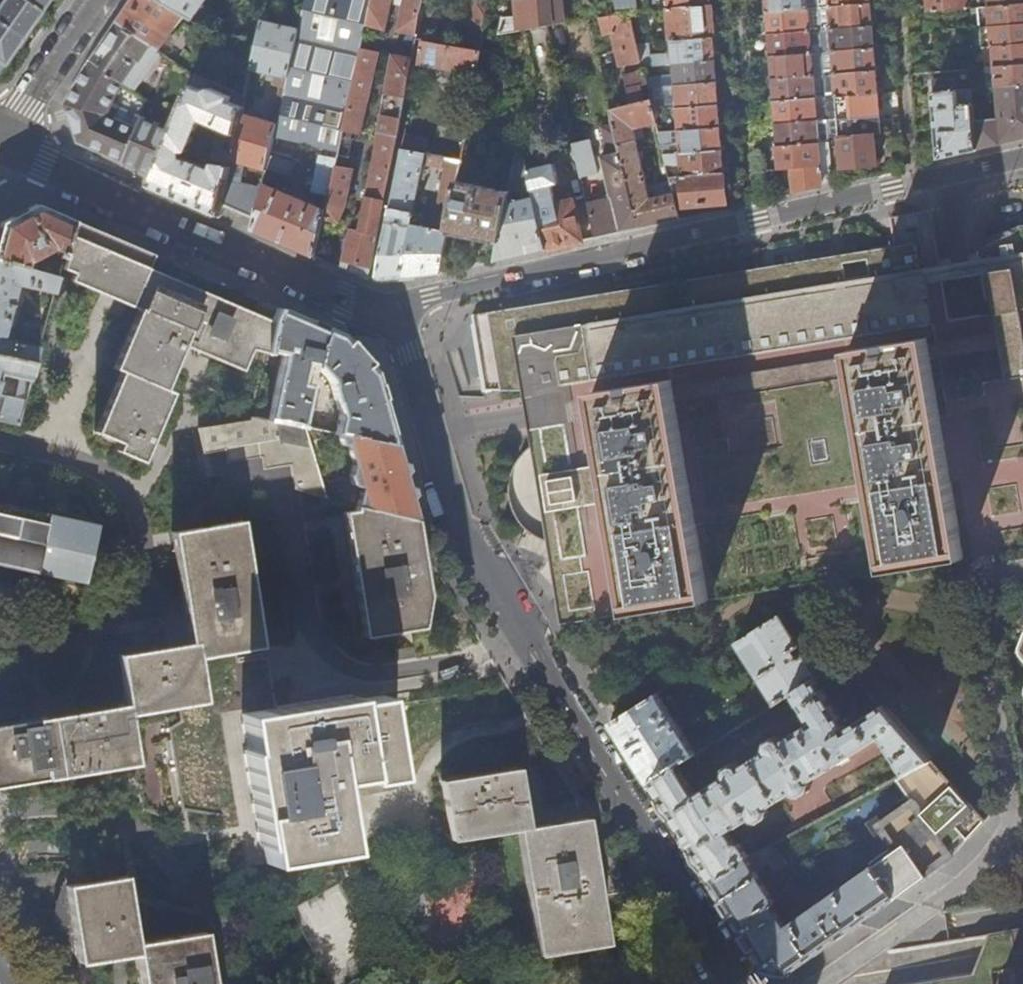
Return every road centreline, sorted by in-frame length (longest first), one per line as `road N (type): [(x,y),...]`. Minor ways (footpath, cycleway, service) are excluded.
road 1 (residential): [(385,314),(406,354),(454,513),(489,580),(743,983)]
road 2 (residential): [(385,314),(1022,163)]
road 3 (residential): [(2,145),(385,314)]
road 4 (residential): [(2,145),(96,0)]

